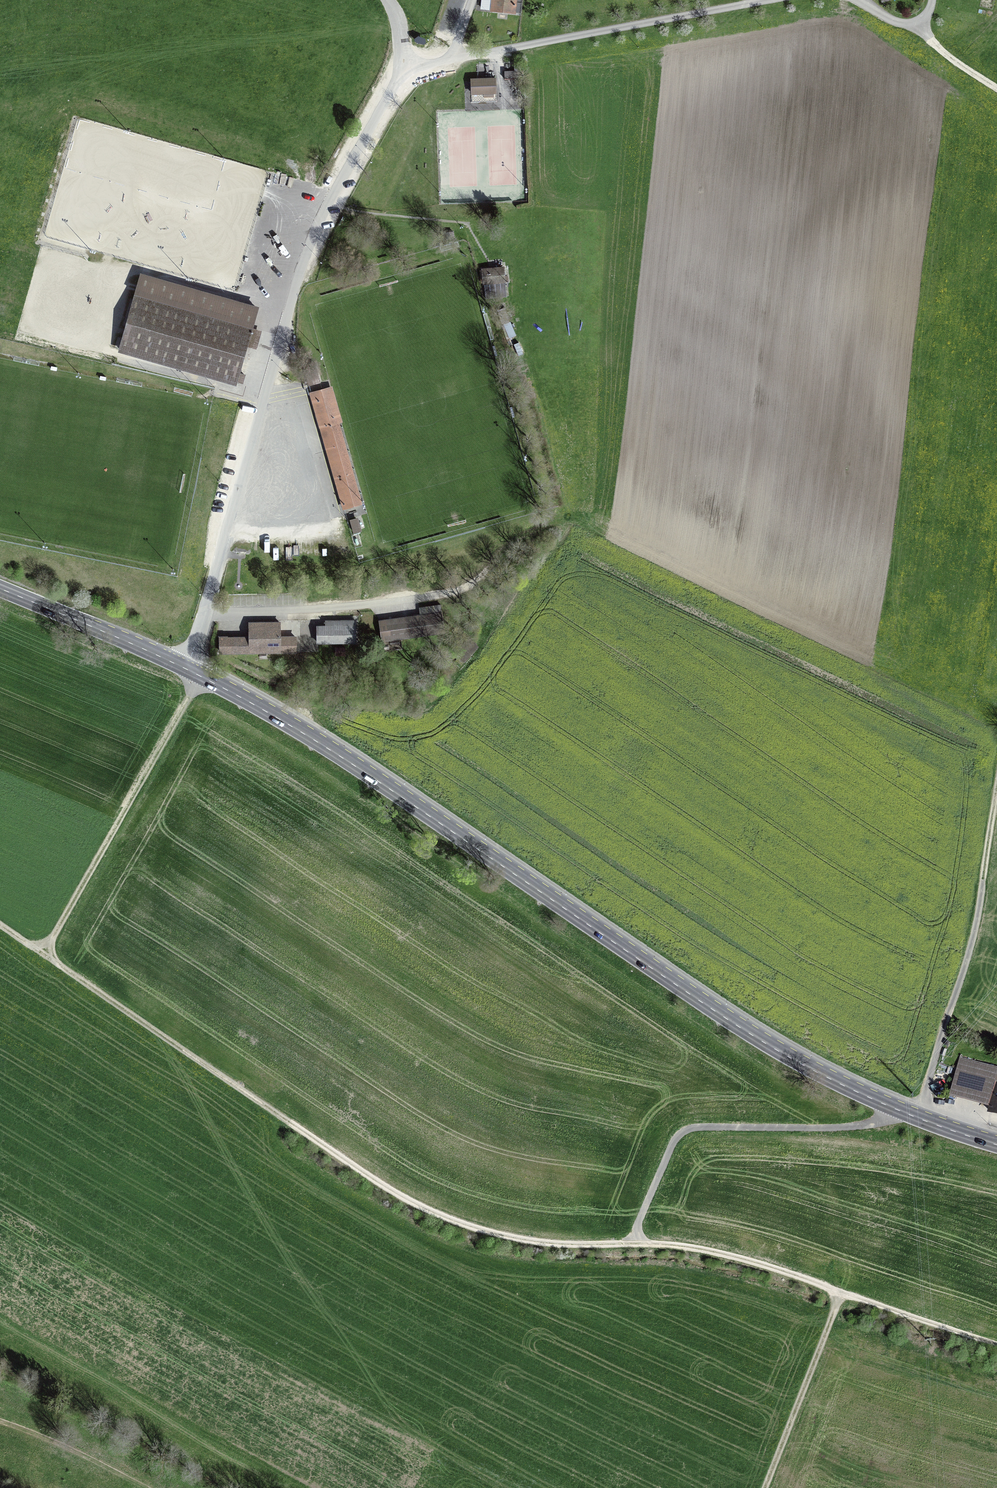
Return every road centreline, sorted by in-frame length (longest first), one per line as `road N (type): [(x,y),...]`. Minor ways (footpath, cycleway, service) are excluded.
road 1 (track): [(0,924),(432,1214),(562,1245),(639,1244),(762,1263),(996,1345)]
road 2 (secondary): [(183,666),(367,768),(764,1039),(905,1110),(996,1142)]
road 3 (residential): [(401,73),(308,240),(204,614)]
road 4 (track): [(639,1244),(681,1137),(695,1128),(838,1127),(905,1110)]
road 5 (residential): [(455,59),(782,0)]
road 6 (track): [(921,1117),(979,930),(996,798)]
road 7 (track): [(49,956),(201,676)]
road 8 (unclassified): [(204,614),(435,597)]
road 9 (track): [(841,1293),(769,1487)]
road 10 (secondary): [(0,590),(183,666)]
road 11 (track): [(0,1423),(147,1487)]

